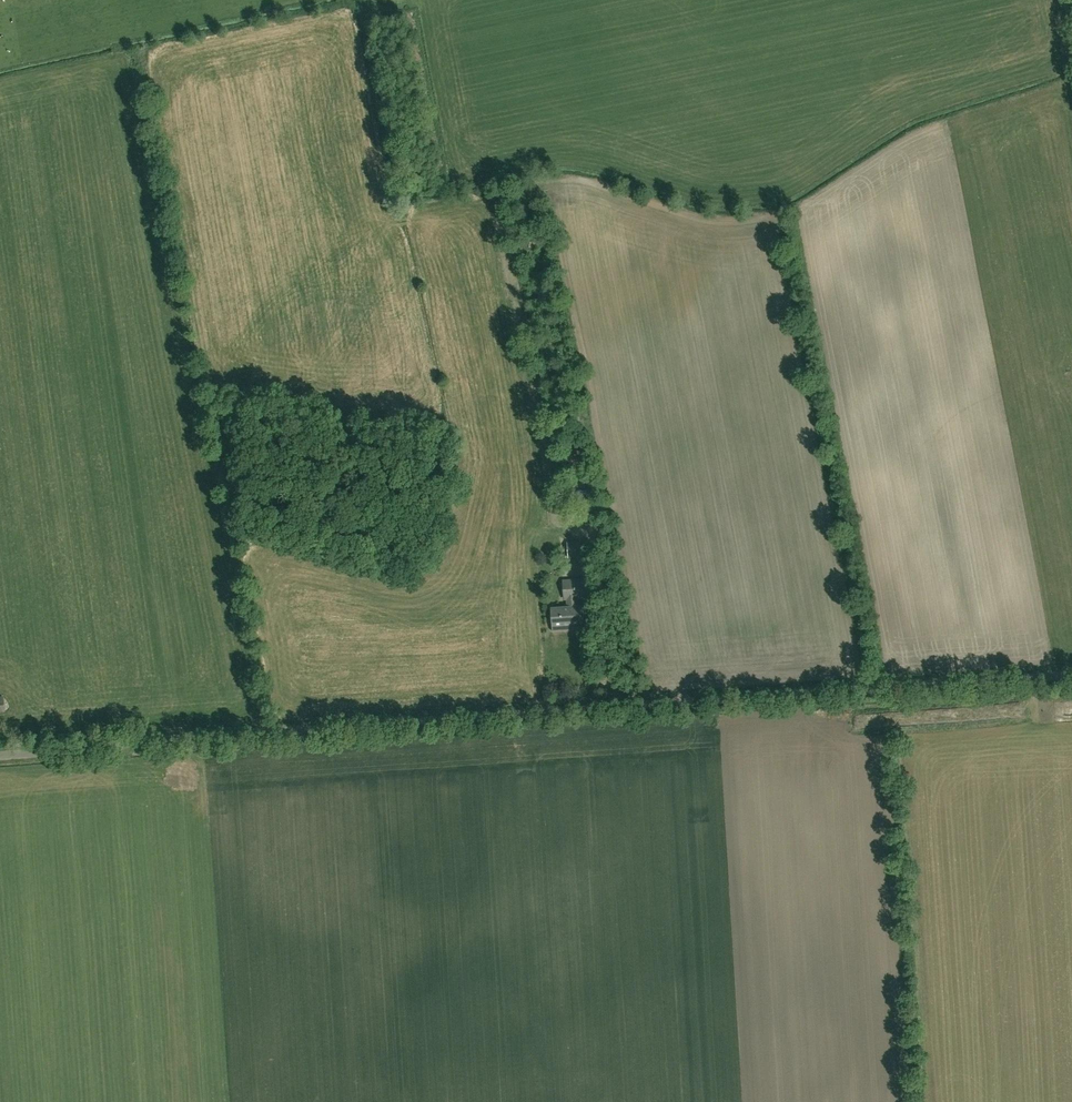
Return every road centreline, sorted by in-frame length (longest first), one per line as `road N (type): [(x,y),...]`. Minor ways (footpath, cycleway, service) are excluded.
road 1 (unclassified): [(0,751),(1071,675)]

